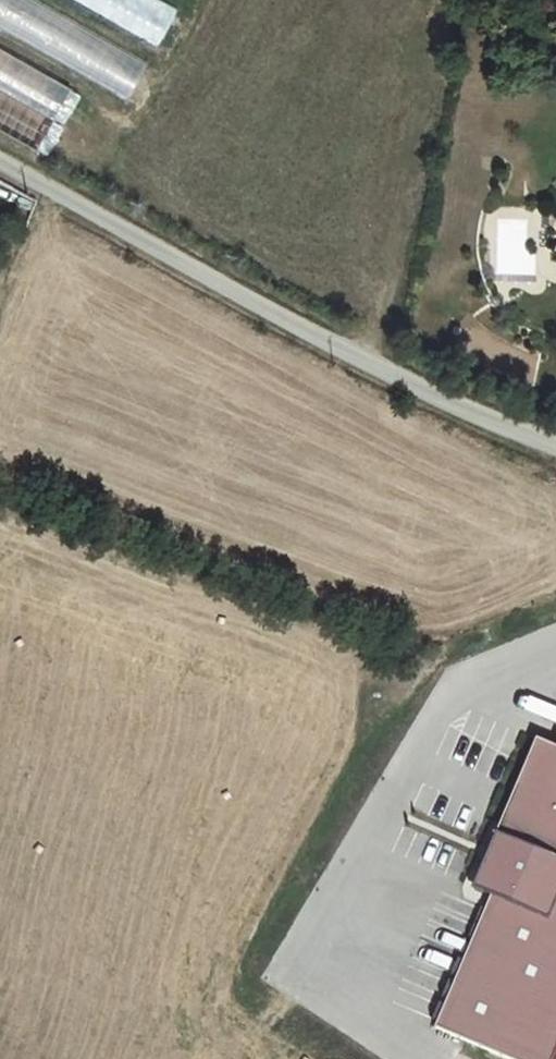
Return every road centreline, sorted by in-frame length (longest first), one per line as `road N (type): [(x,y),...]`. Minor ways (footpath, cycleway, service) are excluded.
road 1 (residential): [(0,160),(354,357),(555,441)]
road 2 (track): [(113,122),(103,96),(0,41)]

